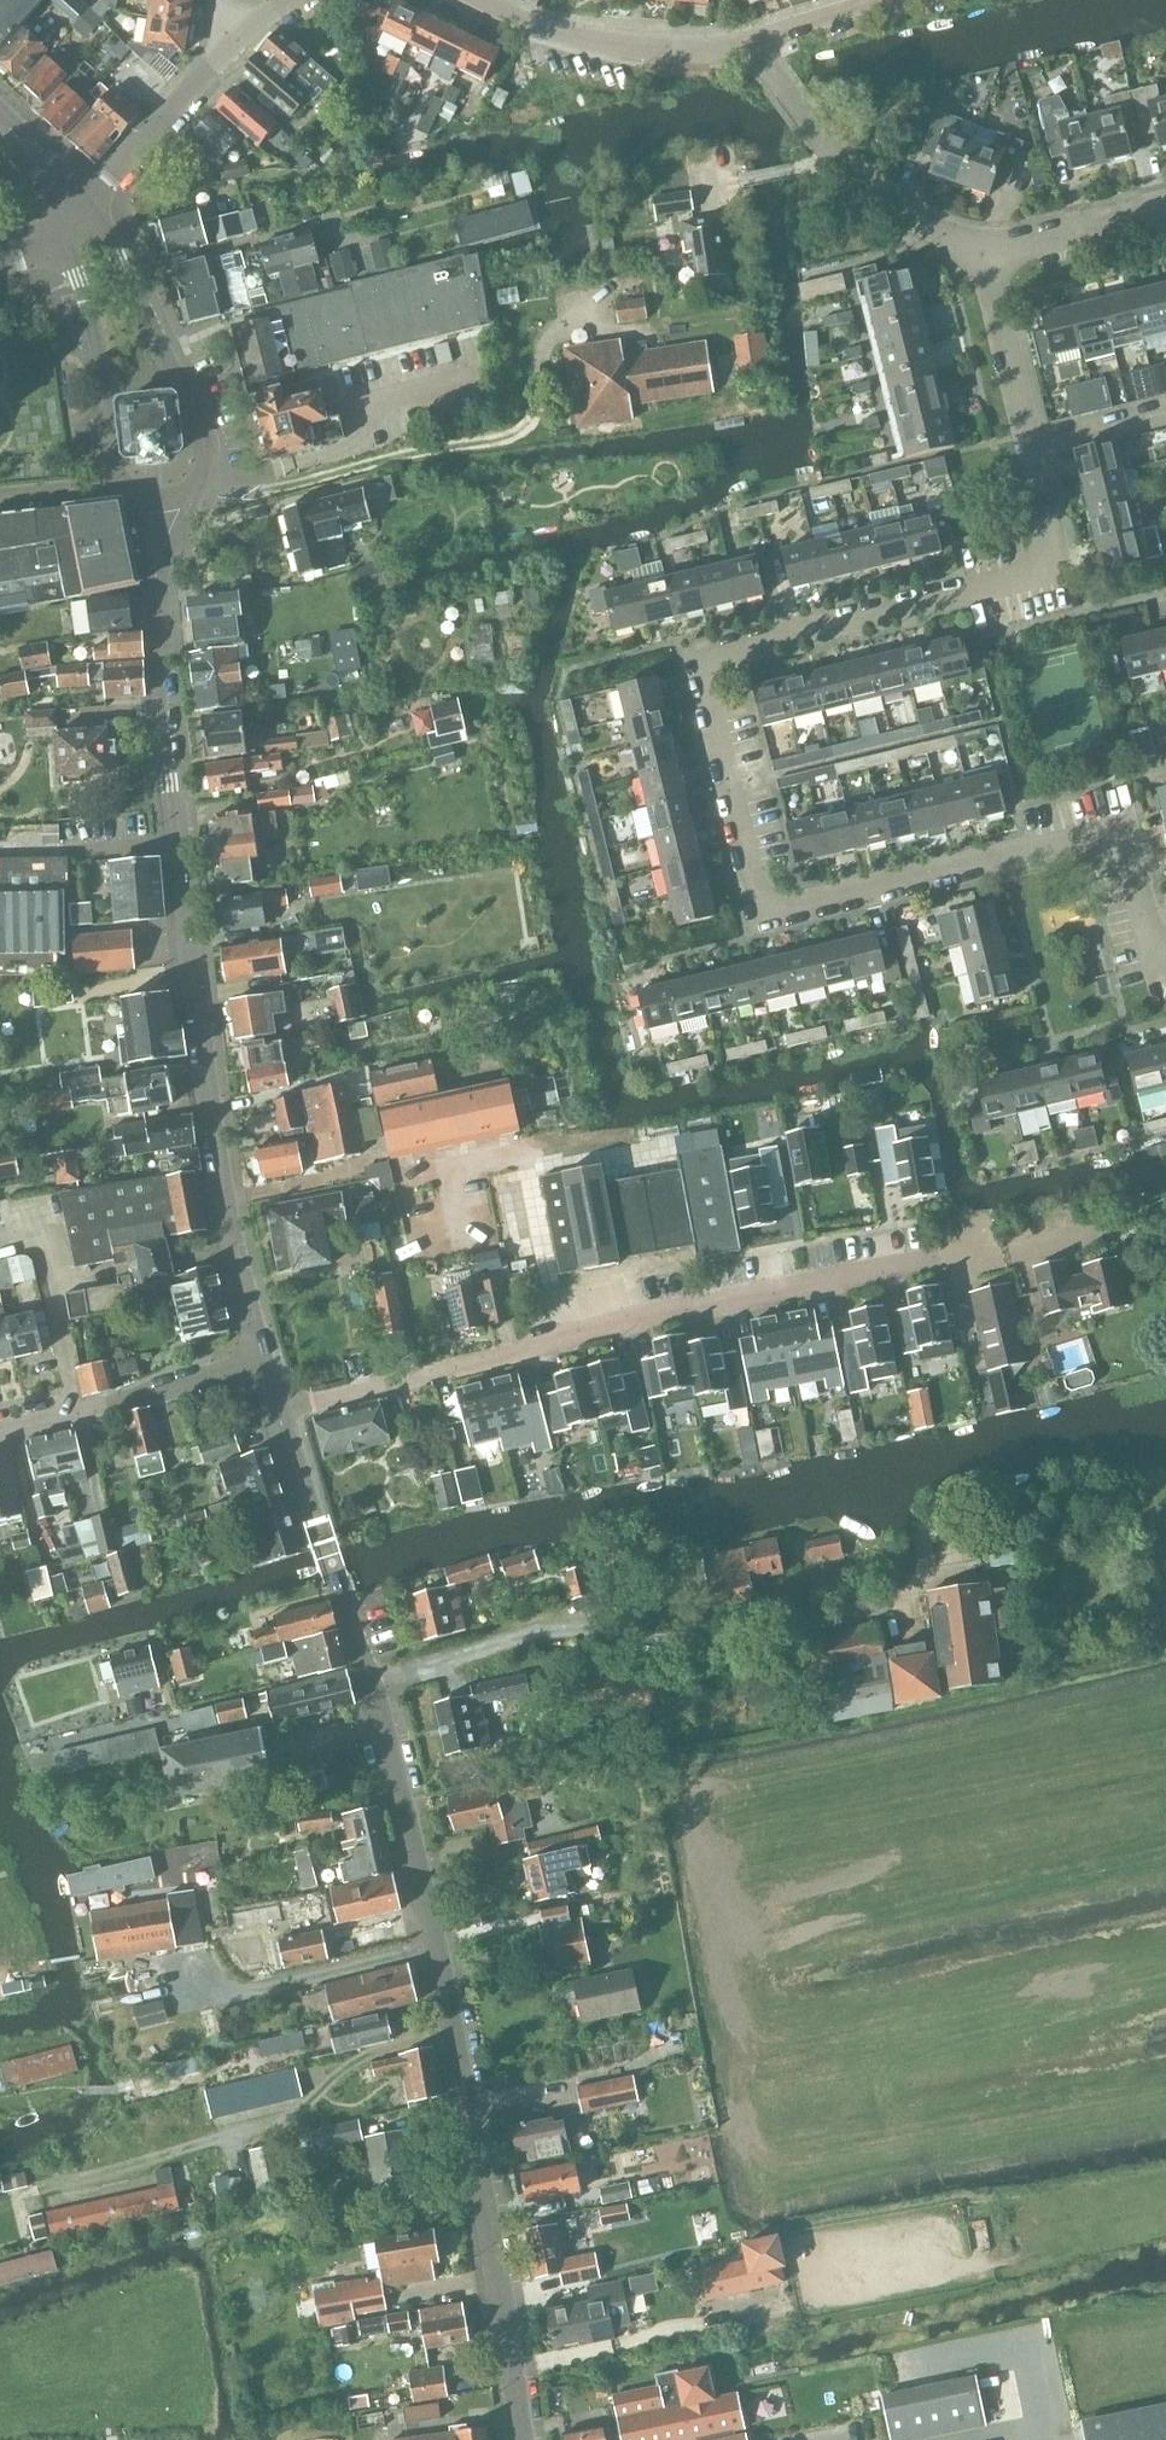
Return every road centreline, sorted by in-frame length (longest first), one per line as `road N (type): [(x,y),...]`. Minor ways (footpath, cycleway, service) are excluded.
road 1 (residential): [(1165,967),(1125,832),(765,913),(733,785),(705,663),(1064,575),(989,255)]
road 2 (tertiary): [(521,2439),(448,2001),(370,1682),(286,1411)]
road 3 (tertiary): [(261,1362),(217,1169),(188,950),(160,551)]
road 4 (residential): [(286,1411),(620,1320),(939,1259)]
road 5 (tertiary): [(160,551),(210,469),(213,439),(204,403),(168,356),(122,260),(79,219)]
road 6 (residential): [(989,255),(919,225),(874,193),(809,123),(753,45)]
road 7 (residential): [(753,45),(696,52),(572,42),(484,0)]
road 8 (tertiary): [(79,219),(74,257),(120,486)]
road 9 (residential): [(0,1429),(261,1362)]
road 10 (residential): [(79,219),(227,47)]
road 11 (residential): [(989,255),(1165,213)]
road 12 (residential): [(893,0),(753,45)]
road 13 (tertiary): [(79,219),(0,119)]
road 14 (residential): [(0,498),(120,486)]

